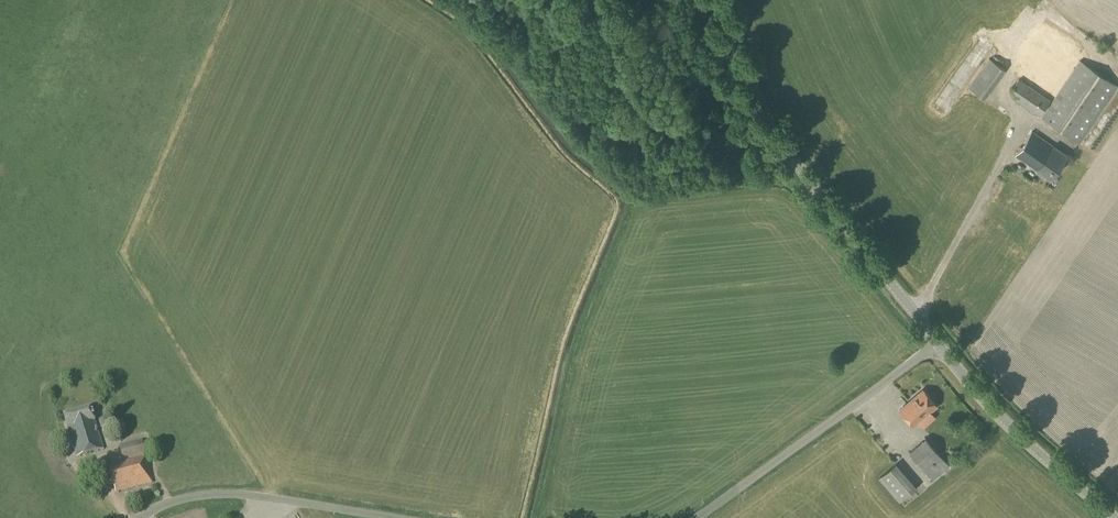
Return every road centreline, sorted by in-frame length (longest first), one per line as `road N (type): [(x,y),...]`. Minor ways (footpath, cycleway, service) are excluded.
road 1 (tertiary): [(937,343),(766,131),(710,0)]
road 2 (unclassified): [(696,517),(937,343)]
road 3 (unclassified): [(137,517),(187,498),(224,495),(398,517)]
road 4 (tertiary): [(1116,517),(1021,438),(937,343)]

